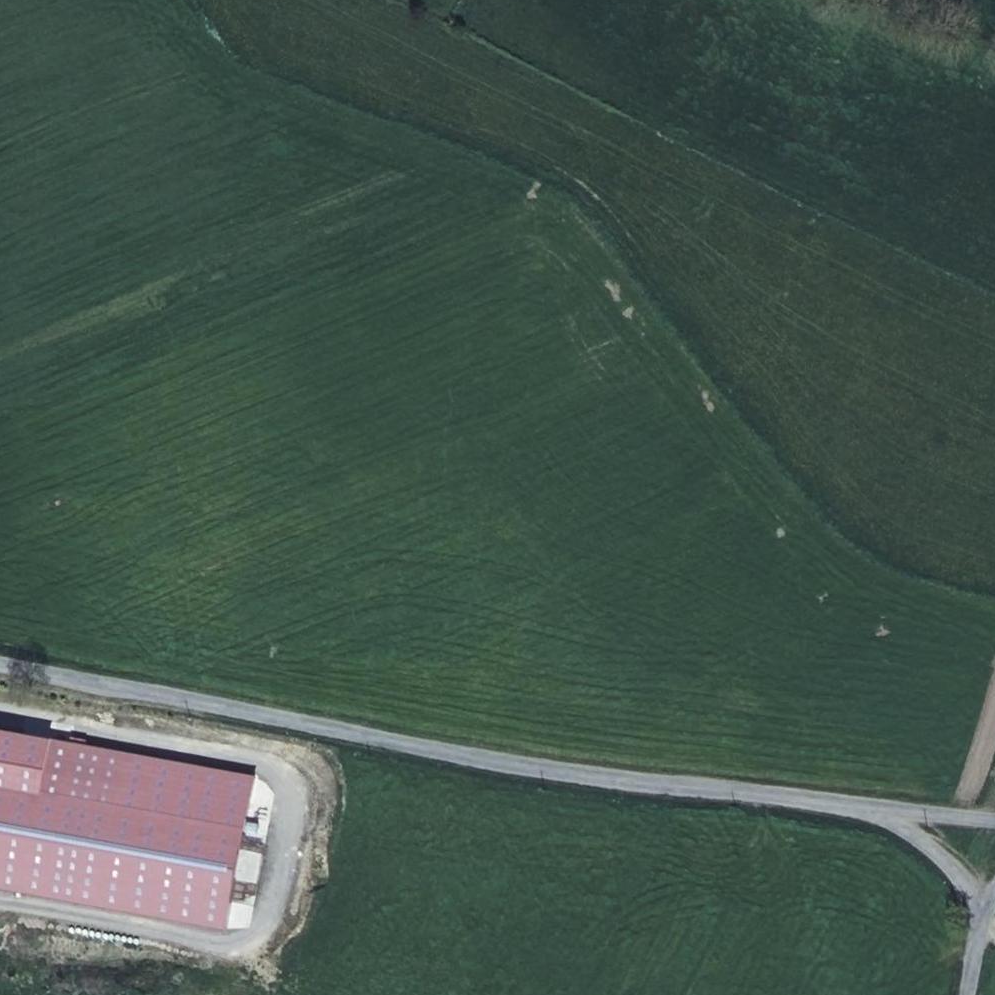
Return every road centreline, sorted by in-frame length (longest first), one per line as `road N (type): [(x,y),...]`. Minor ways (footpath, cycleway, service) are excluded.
road 1 (unclassified): [(896,813),(614,780),(0,667)]
road 2 (unclassified): [(896,813),(985,907)]

